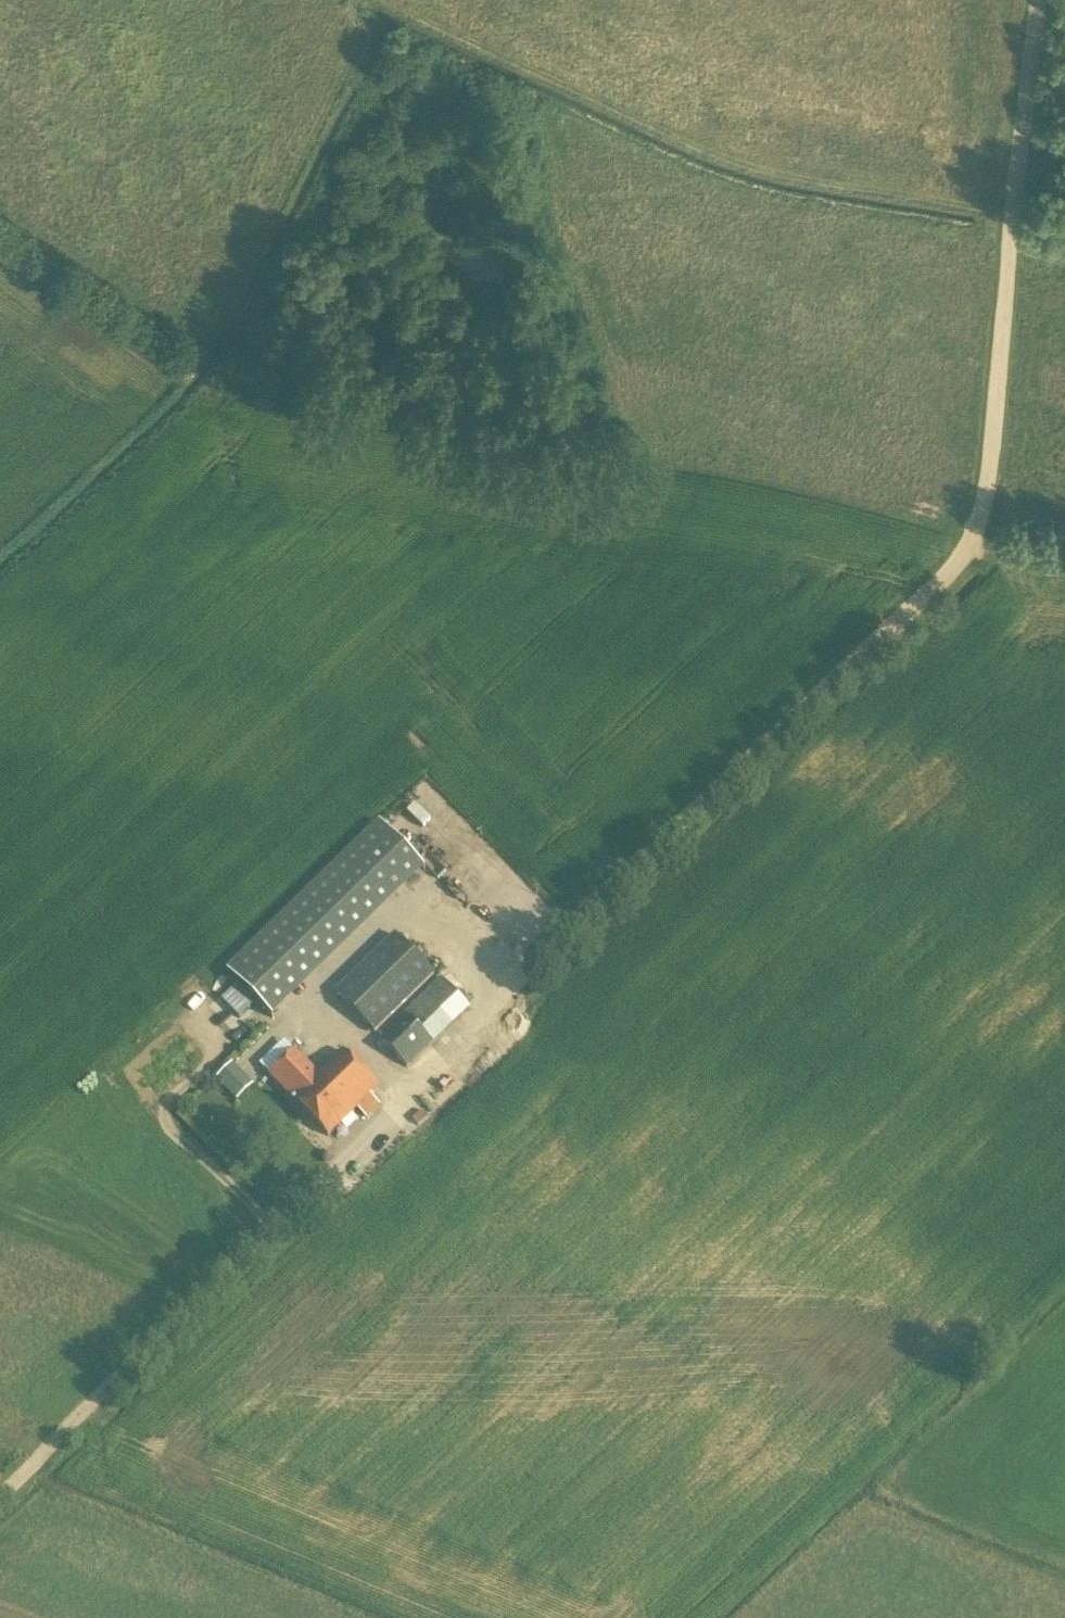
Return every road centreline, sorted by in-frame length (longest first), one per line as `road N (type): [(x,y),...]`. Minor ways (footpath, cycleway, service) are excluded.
road 1 (track): [(0,1496),(963,556),(978,521),(1020,0)]

